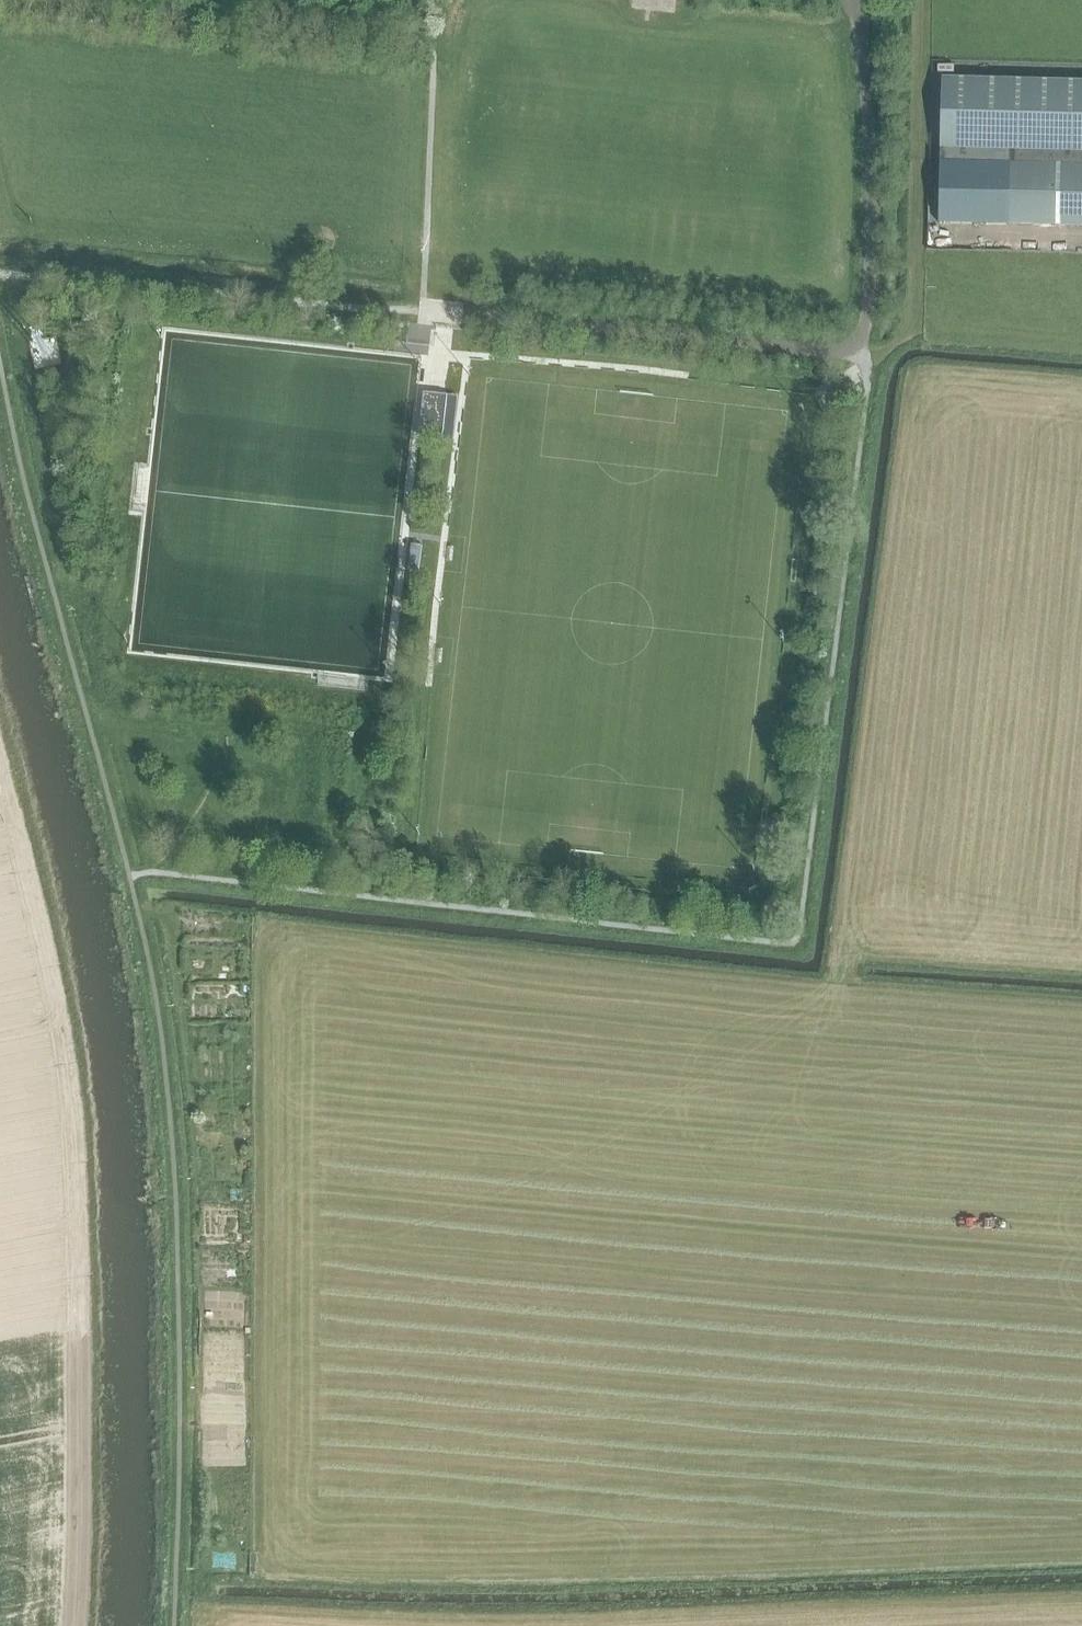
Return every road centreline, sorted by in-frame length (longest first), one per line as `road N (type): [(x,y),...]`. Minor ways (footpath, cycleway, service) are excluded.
road 1 (track): [(434,309),(828,352),(857,342),(869,296),(870,162),(865,20),(845,0)]

